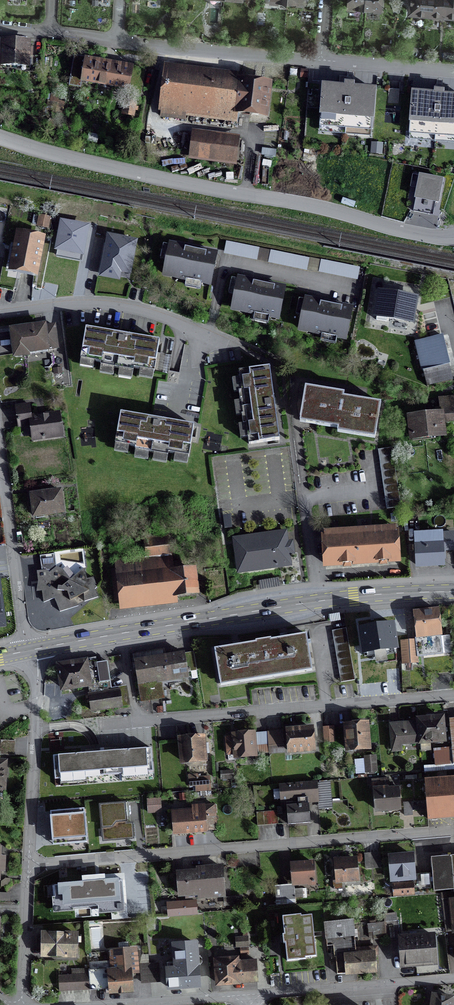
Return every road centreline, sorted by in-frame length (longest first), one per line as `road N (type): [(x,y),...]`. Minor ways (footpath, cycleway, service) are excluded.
road 1 (residential): [(0,138),(151,177),(453,236)]
road 2 (residential): [(28,865),(453,834)]
road 3 (residential): [(453,696),(147,721),(136,714),(122,632)]
road 4 (secondary): [(453,593),(355,597),(122,632)]
road 5 (residential): [(0,309),(72,301),(134,307),(228,343)]
road 6 (residential): [(29,650),(36,679),(28,865)]
road 7 (residential): [(248,996),(453,980)]
road 8 (residential): [(0,455),(29,650)]
road 9 (residential): [(94,1004),(248,996)]
road 10 (residential): [(28,865),(19,1004)]
road 11 (residential): [(186,49),(320,60)]
road 12 (residential): [(320,60),(453,72)]

